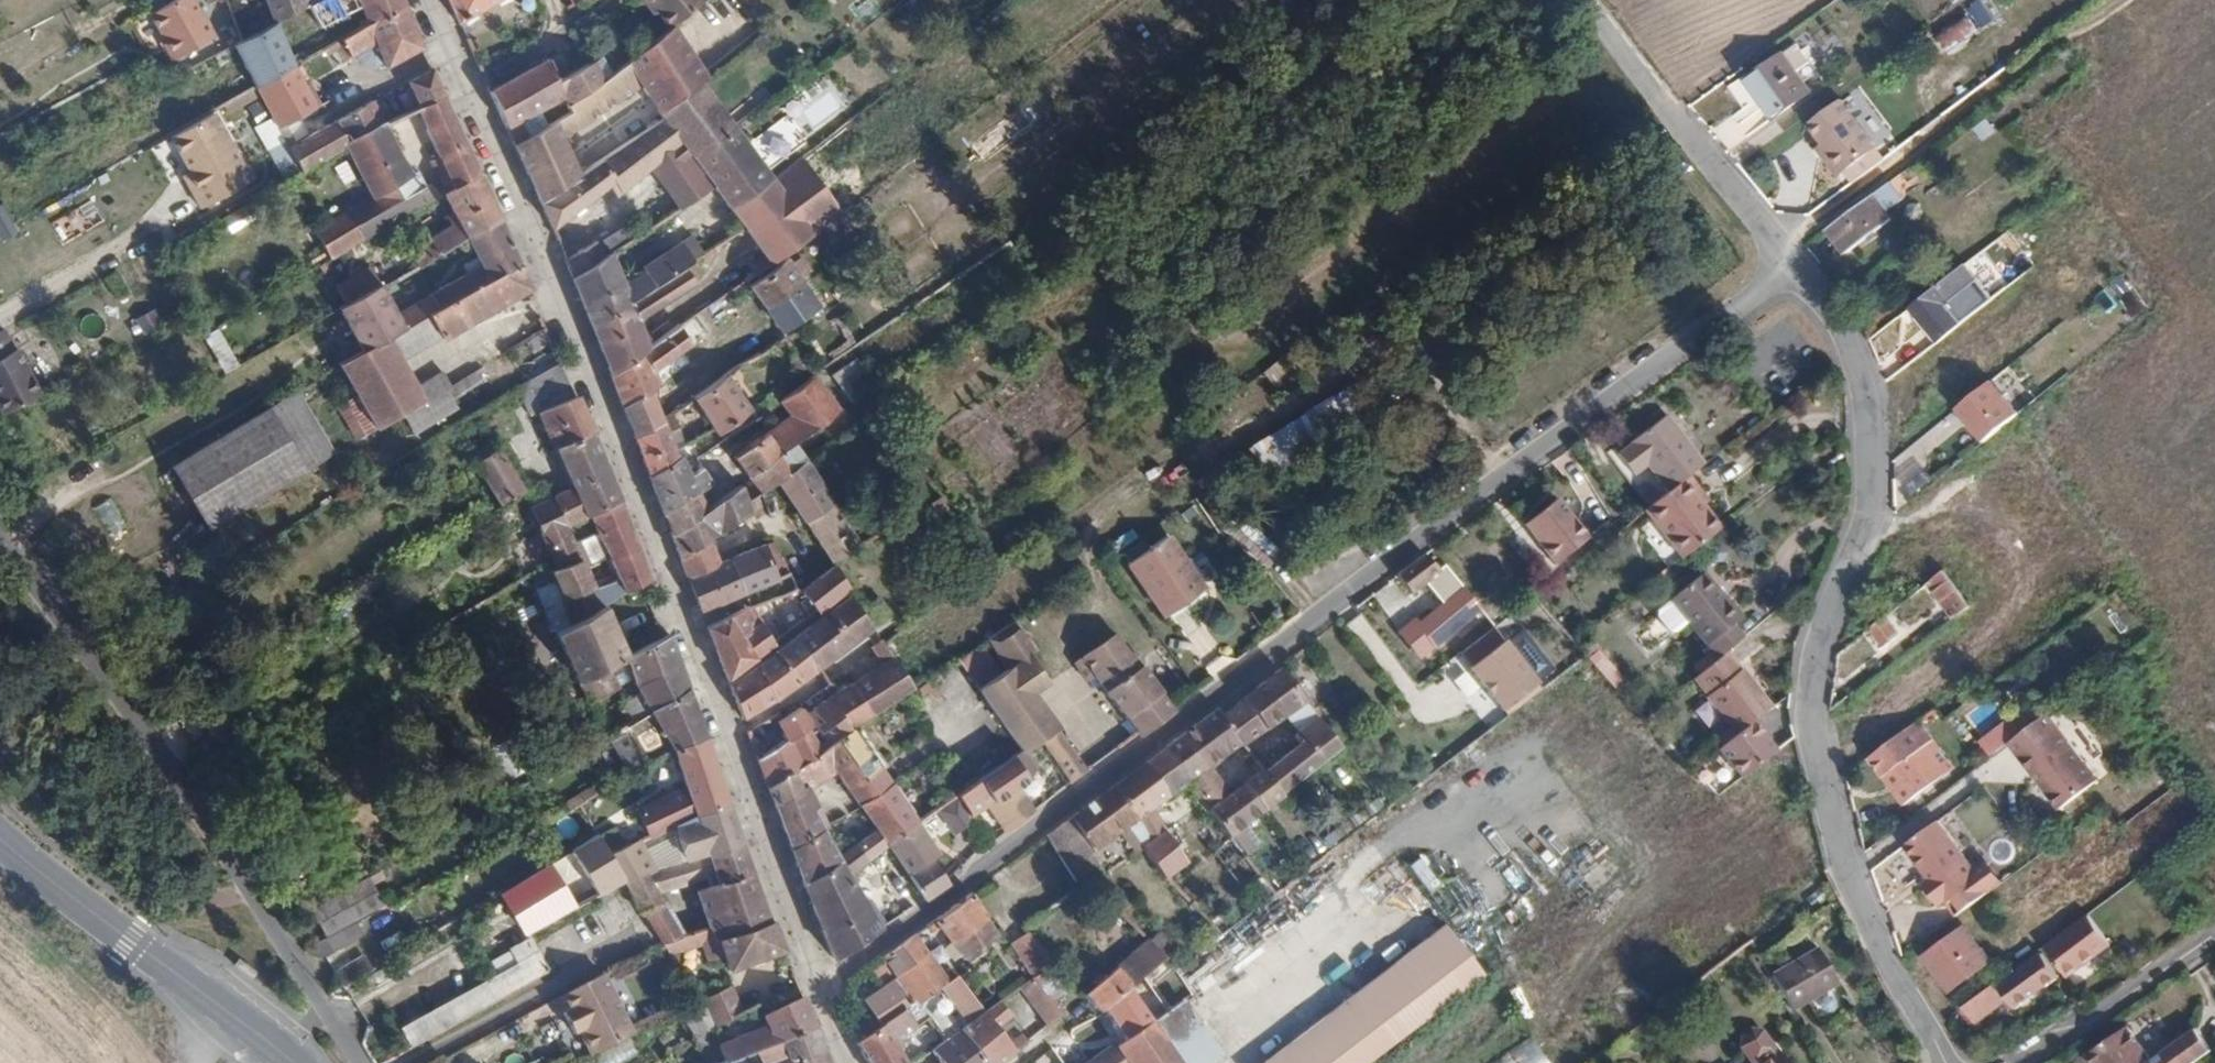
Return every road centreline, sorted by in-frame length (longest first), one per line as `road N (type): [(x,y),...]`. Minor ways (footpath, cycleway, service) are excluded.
road 1 (residential): [(818,985),(1791,269)]
road 2 (residential): [(818,985),(574,339),(428,0)]
road 3 (residential): [(1791,269),(1865,364),(1875,454),(1869,533),(1832,608),(1819,658),(1812,709),(1820,769),(1865,909),(1947,1062)]
road 4 (residential): [(359,1062),(145,727),(0,537)]
road 5 (track): [(2116,0),(1778,252)]
road 6 (secondary): [(0,838),(295,1062)]
road 7 (residential): [(1585,0),(1791,269)]
road 8 (unclassified): [(2016,1062),(2212,933)]

